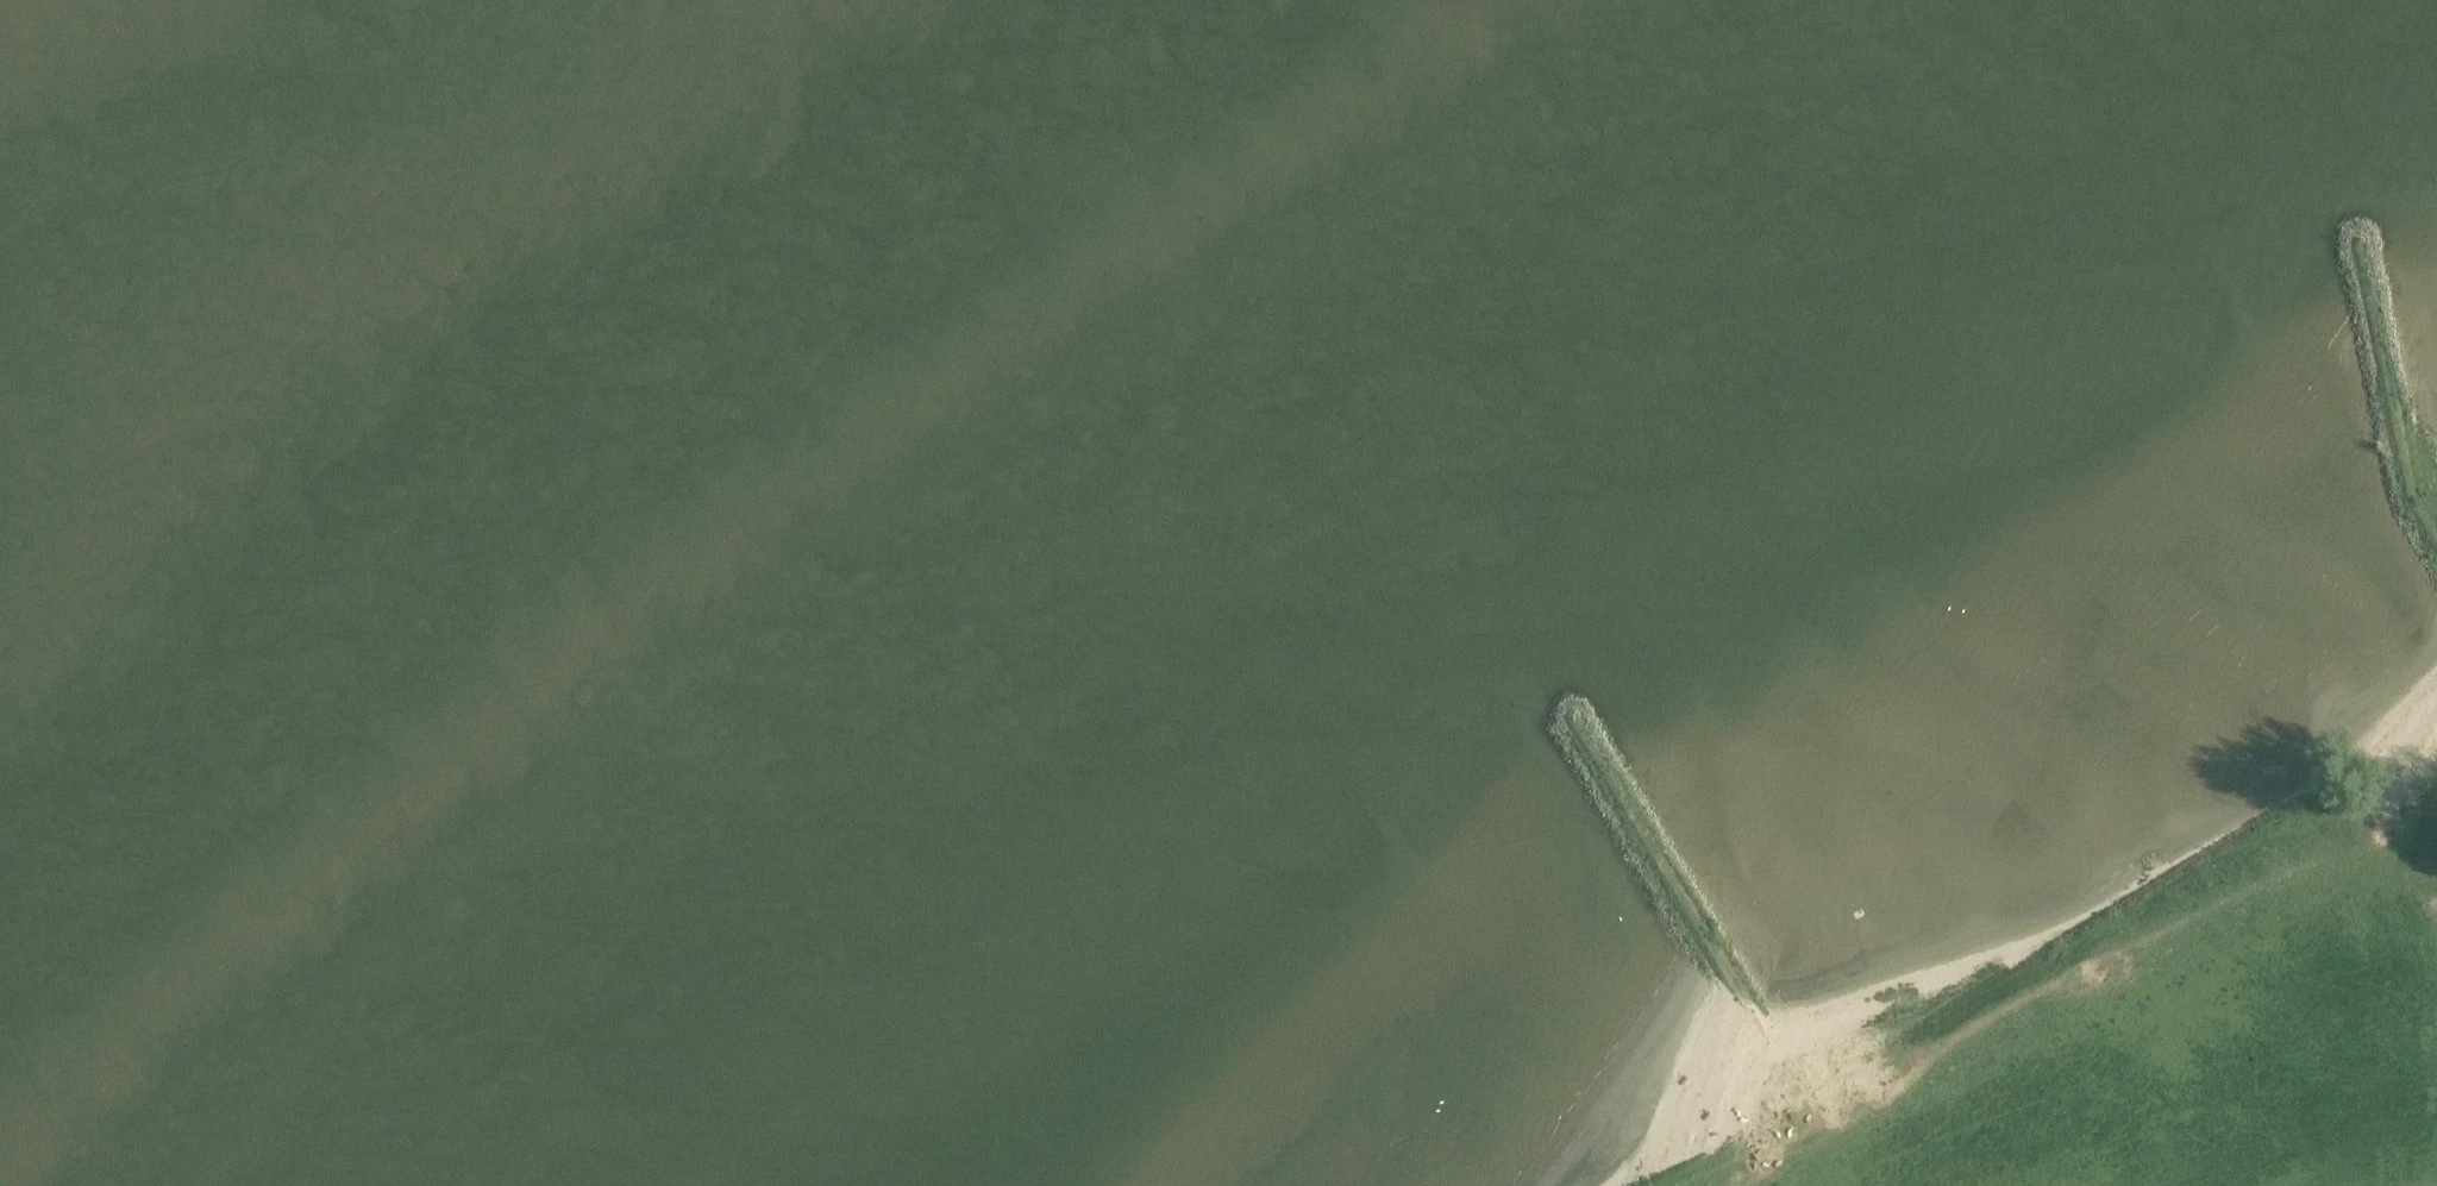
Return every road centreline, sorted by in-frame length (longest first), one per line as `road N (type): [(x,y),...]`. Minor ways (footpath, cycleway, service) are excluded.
road 1 (track): [(2436,831),(2361,851),(2202,919),(1956,1048),(1895,1105),(1736,1185)]

